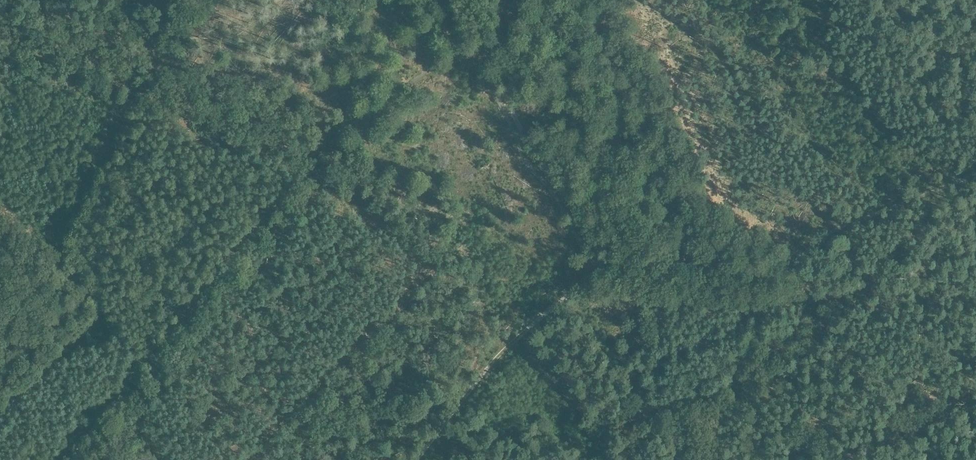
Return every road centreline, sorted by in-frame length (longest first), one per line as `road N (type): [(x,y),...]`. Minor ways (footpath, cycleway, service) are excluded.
road 1 (track): [(416,459),(490,364),(606,266),(512,111),(509,89),(543,0)]

